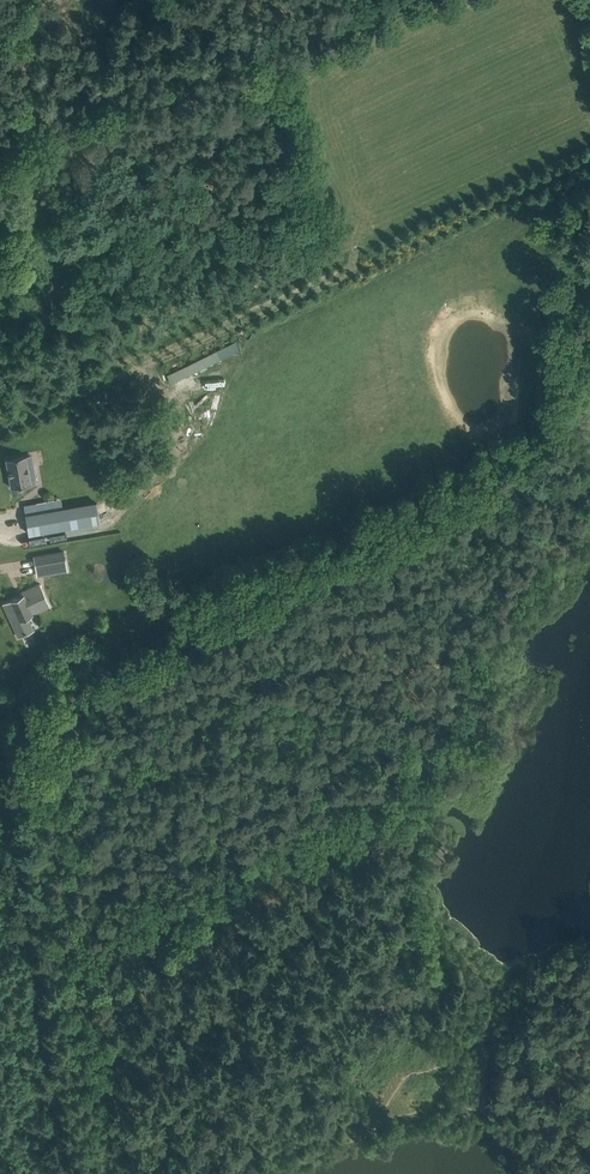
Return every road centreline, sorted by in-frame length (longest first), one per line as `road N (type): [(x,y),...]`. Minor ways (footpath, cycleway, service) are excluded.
road 1 (track): [(0,778),(65,1173)]
road 2 (track): [(589,158),(354,270)]

